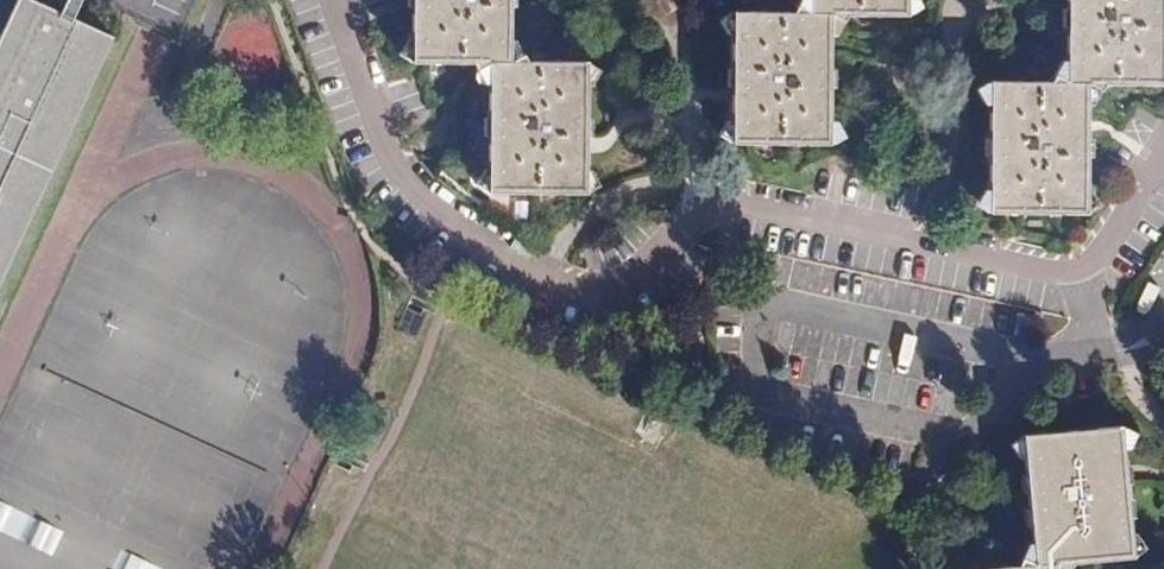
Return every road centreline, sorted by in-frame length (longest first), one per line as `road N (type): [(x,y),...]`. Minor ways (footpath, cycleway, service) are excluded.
road 1 (residential): [(1163,152),(1093,262),(1078,272),(1041,273),(740,203),(710,212),(611,291),(589,293),(544,274),(409,186),(396,170),(338,0)]
road 2 (residential): [(1026,363),(1129,349),(1147,337)]

